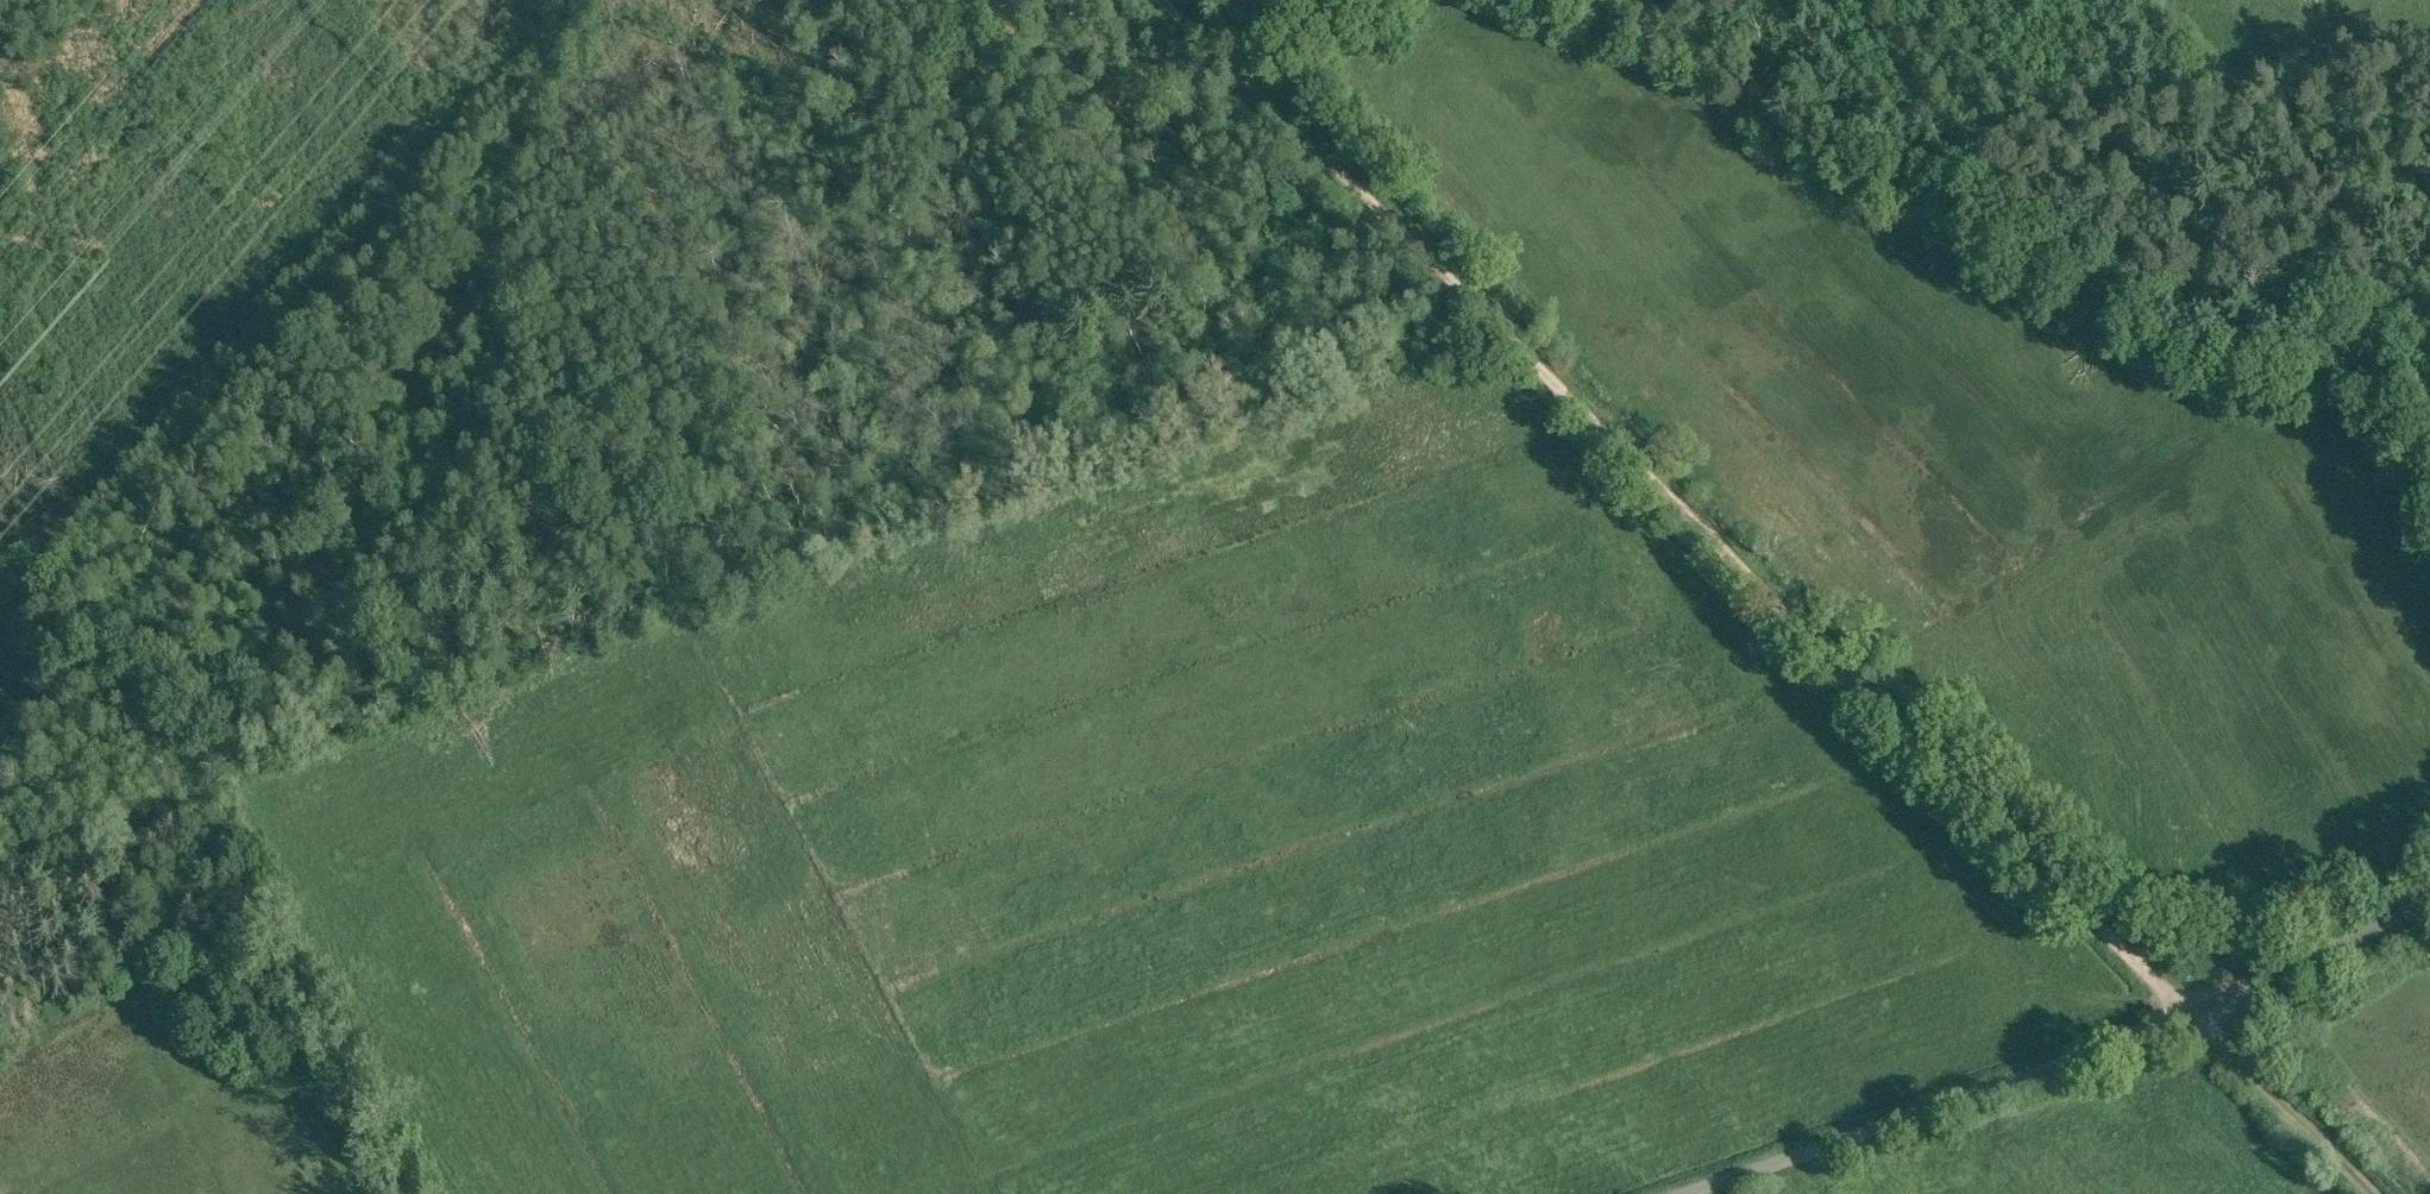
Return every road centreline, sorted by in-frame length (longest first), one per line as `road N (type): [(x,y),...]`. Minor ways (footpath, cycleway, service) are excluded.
road 1 (track): [(2186,1013),(1525,322),(1200,0)]
road 2 (unclassified): [(2429,904),(2149,1031),(1692,1193)]
road 3 (track): [(2186,1013),(2375,1193)]

